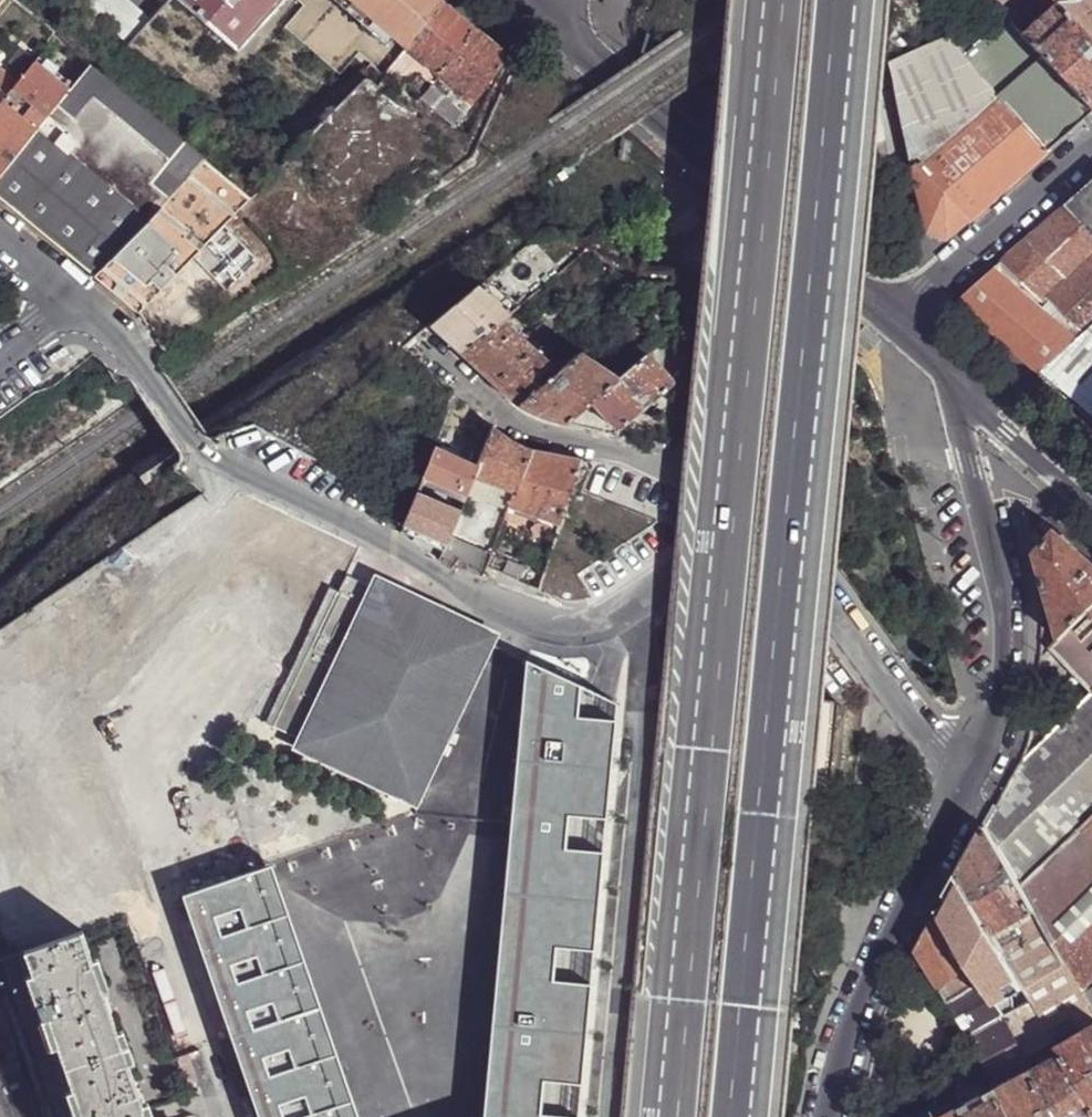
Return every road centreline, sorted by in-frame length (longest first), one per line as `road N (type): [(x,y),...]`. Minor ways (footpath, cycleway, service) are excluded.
road 1 (motorway): [(763,0),(659,1116)]
road 2 (motorway): [(727,1116),(830,0)]
road 3 (residential): [(712,564),(611,626),(562,635),(519,619),(190,456),(131,363),(78,309)]
road 4 (residential): [(951,365),(1002,614),(995,715),(969,785)]
road 5 (residential): [(567,35),(682,126),(892,316)]
road 6 (residential): [(422,339),(522,430),(645,460),(682,495),(712,564)]
road 7 (residential): [(969,785),(851,1021),(828,1116)]
road 8 (residential): [(969,785),(828,605),(778,568),(712,564)]
road 9 (residential): [(892,316),(1091,146)]
road 10 (residential): [(1091,466),(1027,408),(951,365)]

